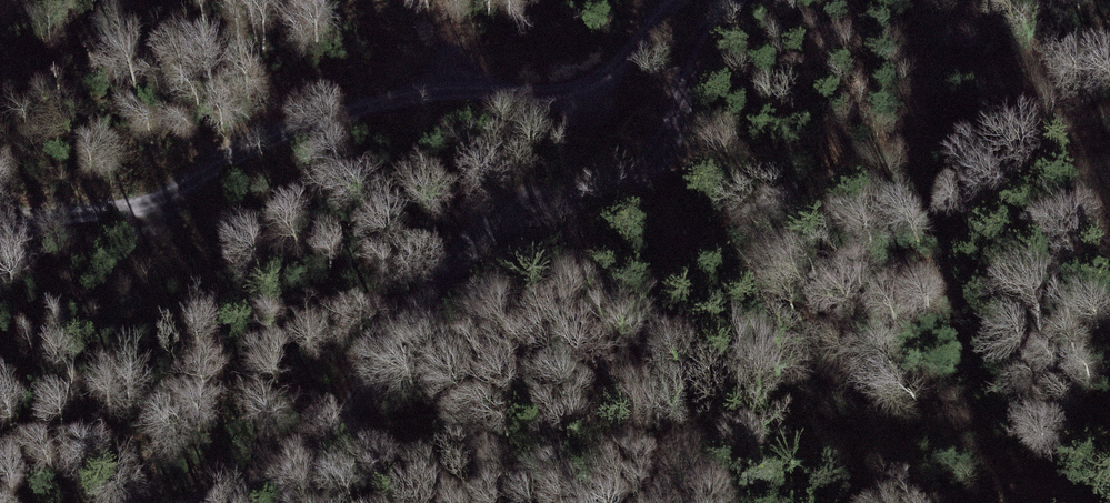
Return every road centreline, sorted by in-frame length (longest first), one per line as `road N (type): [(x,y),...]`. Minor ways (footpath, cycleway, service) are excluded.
road 1 (track): [(742,0),(684,77),(668,142),(632,189),(606,202),(525,205),(488,222),(320,437),(288,465),(216,502)]
road 2 (track): [(678,0),(586,82),(414,95),(334,112),(256,139),(187,187),(29,224),(0,241)]

